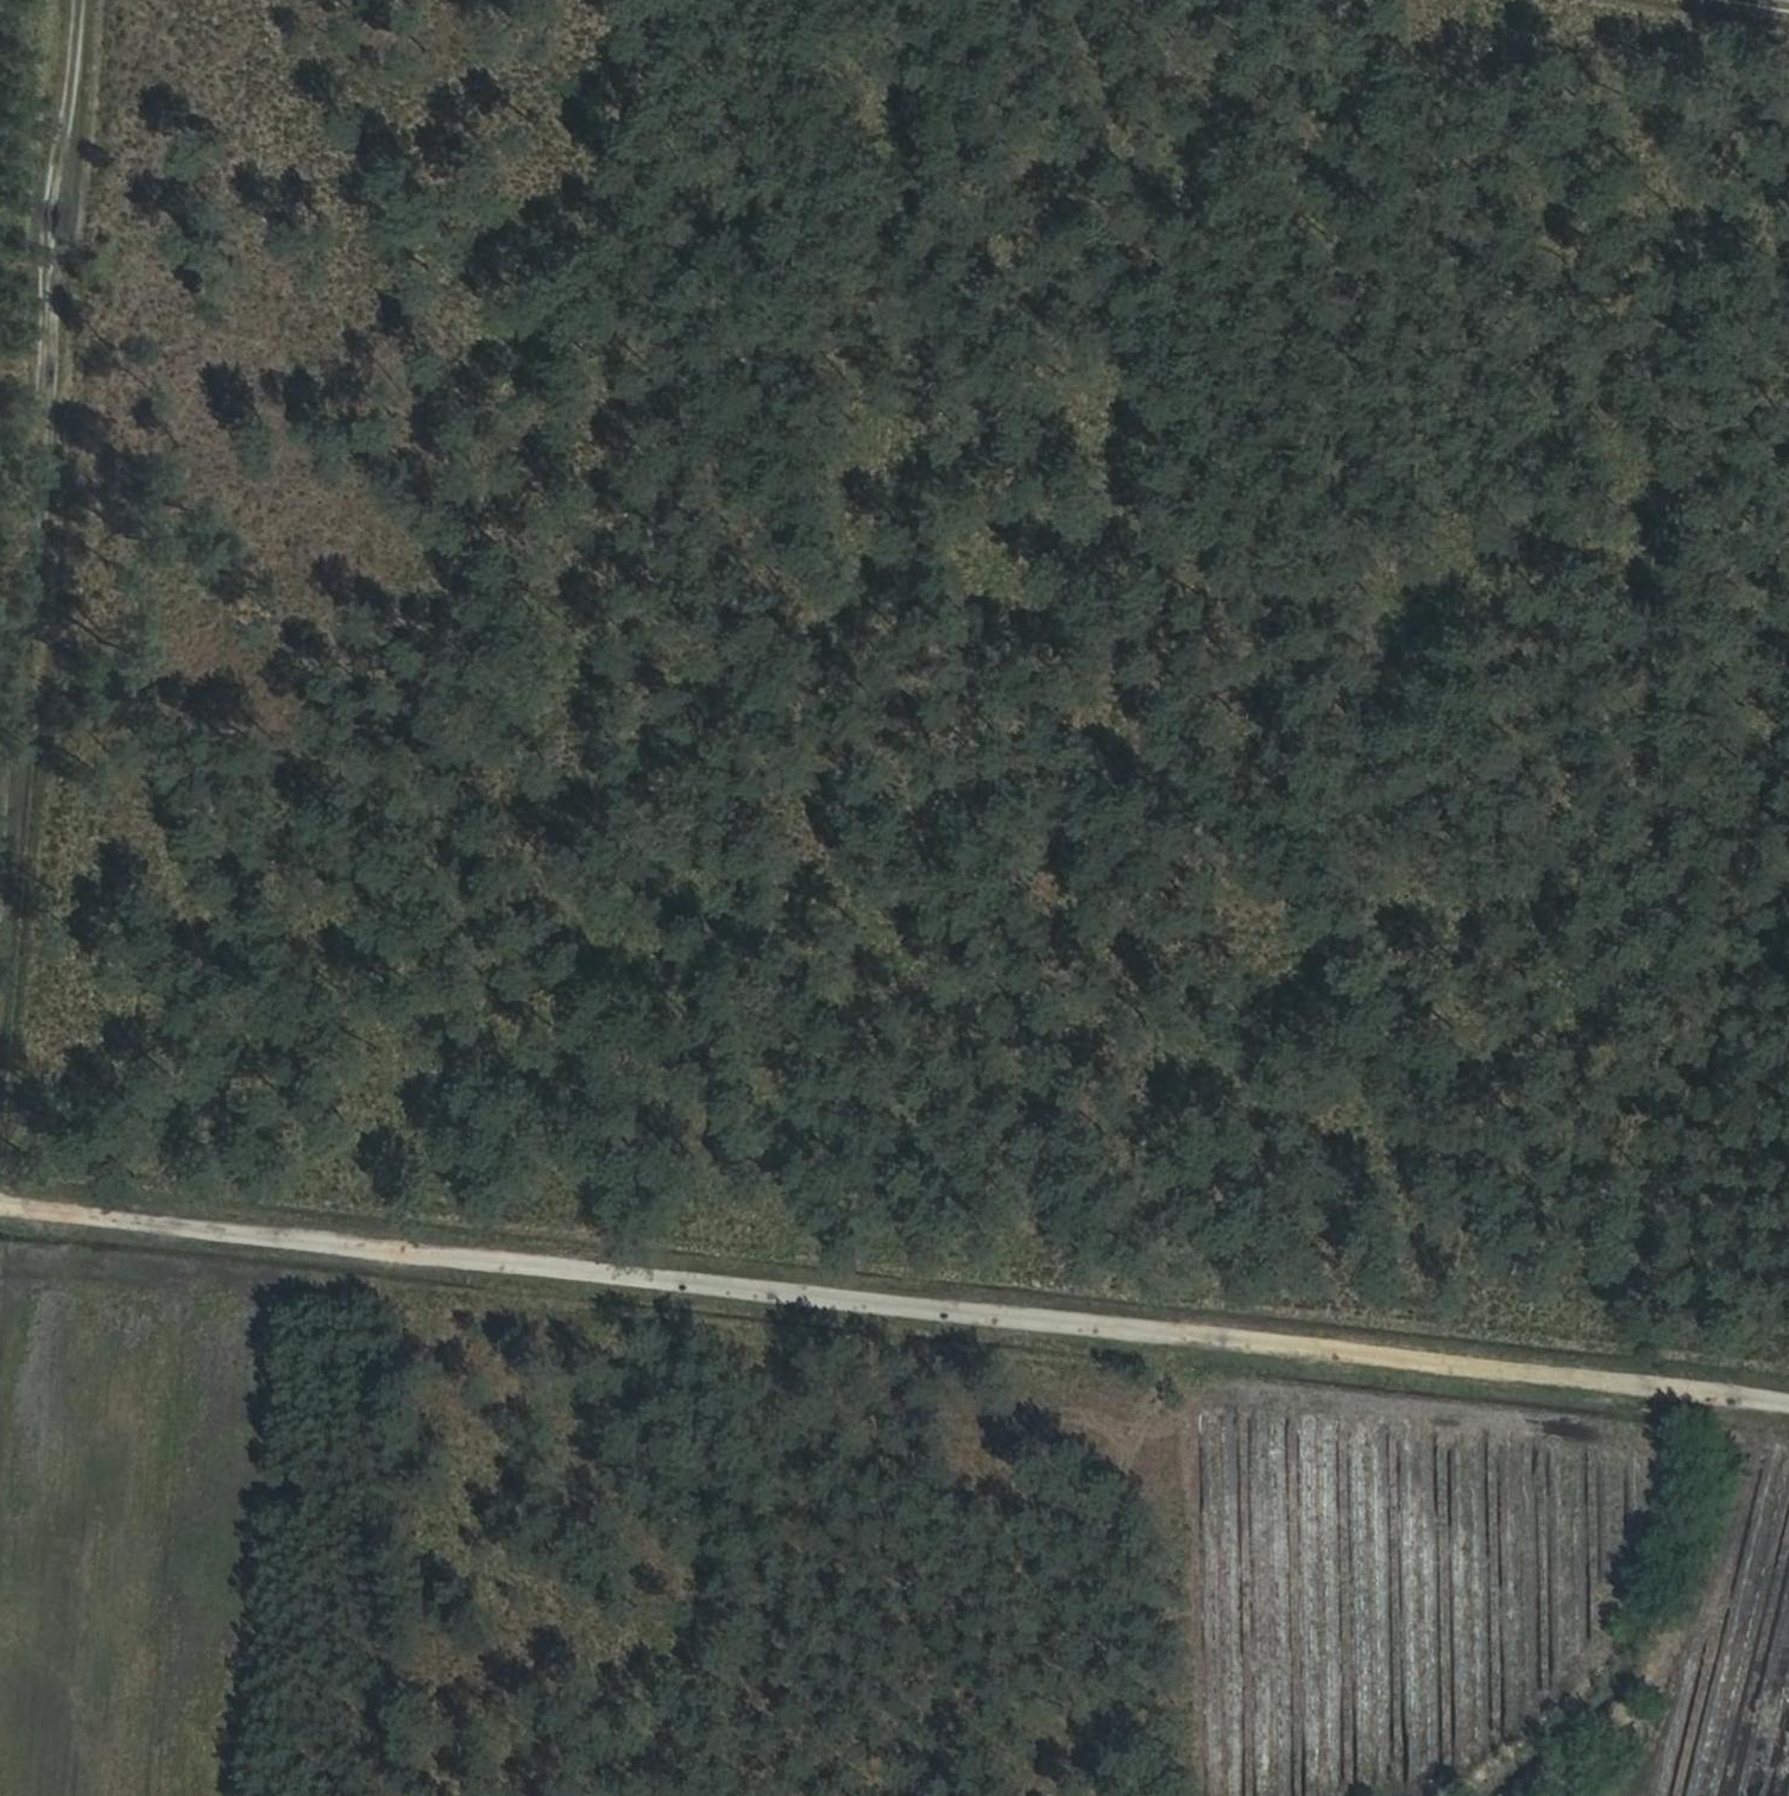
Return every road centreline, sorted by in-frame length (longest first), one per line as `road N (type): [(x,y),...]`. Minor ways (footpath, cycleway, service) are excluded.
road 1 (track): [(0,1208),(1788,1404)]

